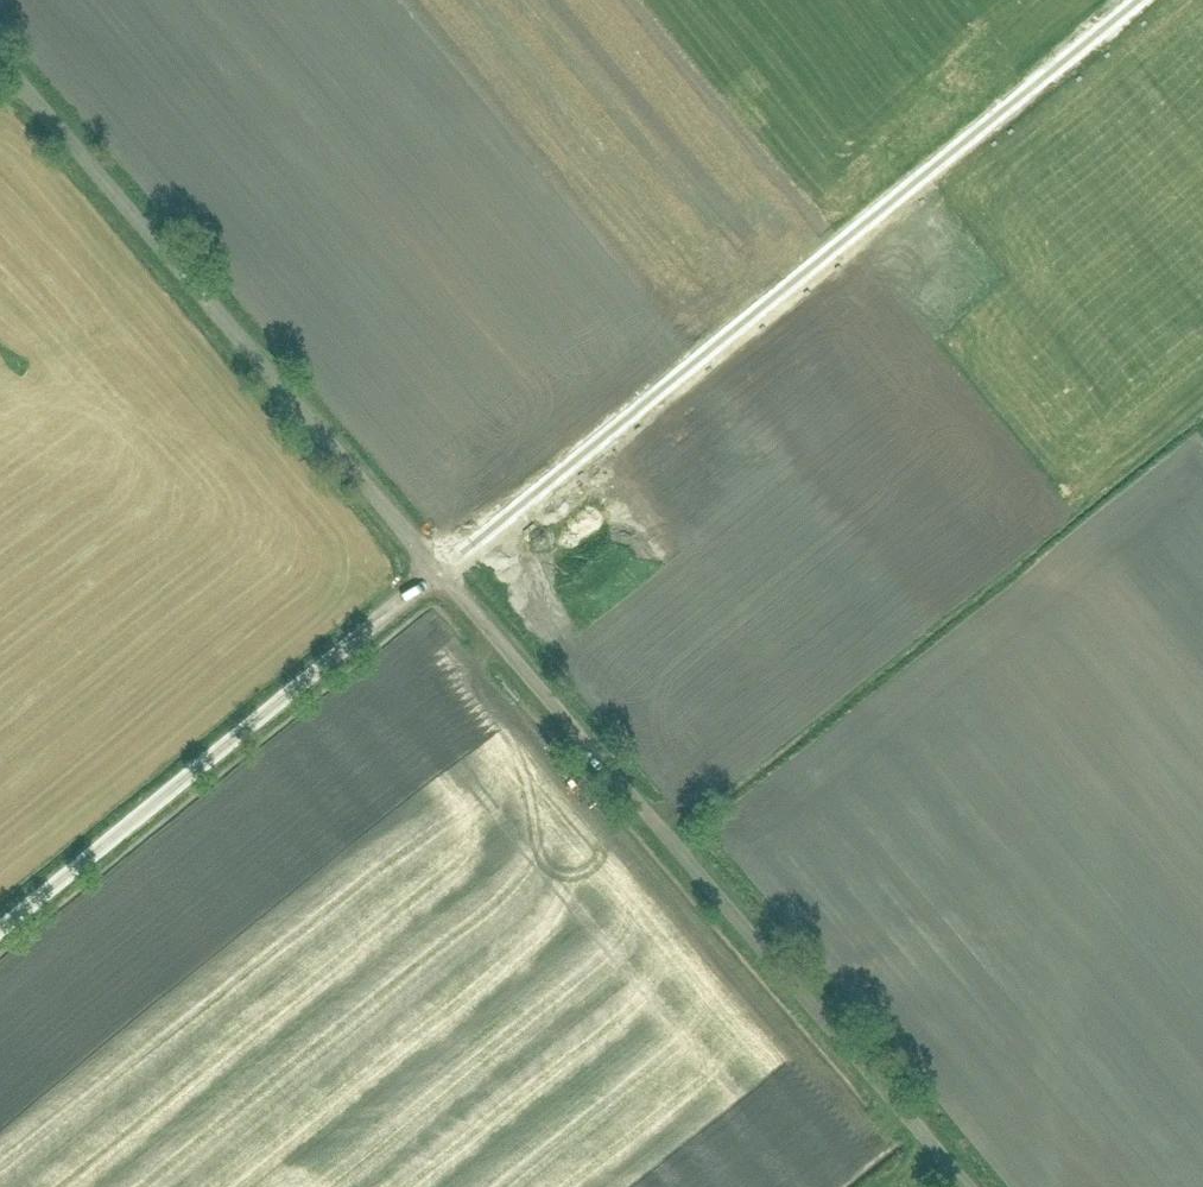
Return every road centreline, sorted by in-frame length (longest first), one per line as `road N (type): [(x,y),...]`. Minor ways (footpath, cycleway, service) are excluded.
road 1 (unclassified): [(965,1186),(0,63)]
road 2 (track): [(0,928),(435,573)]

